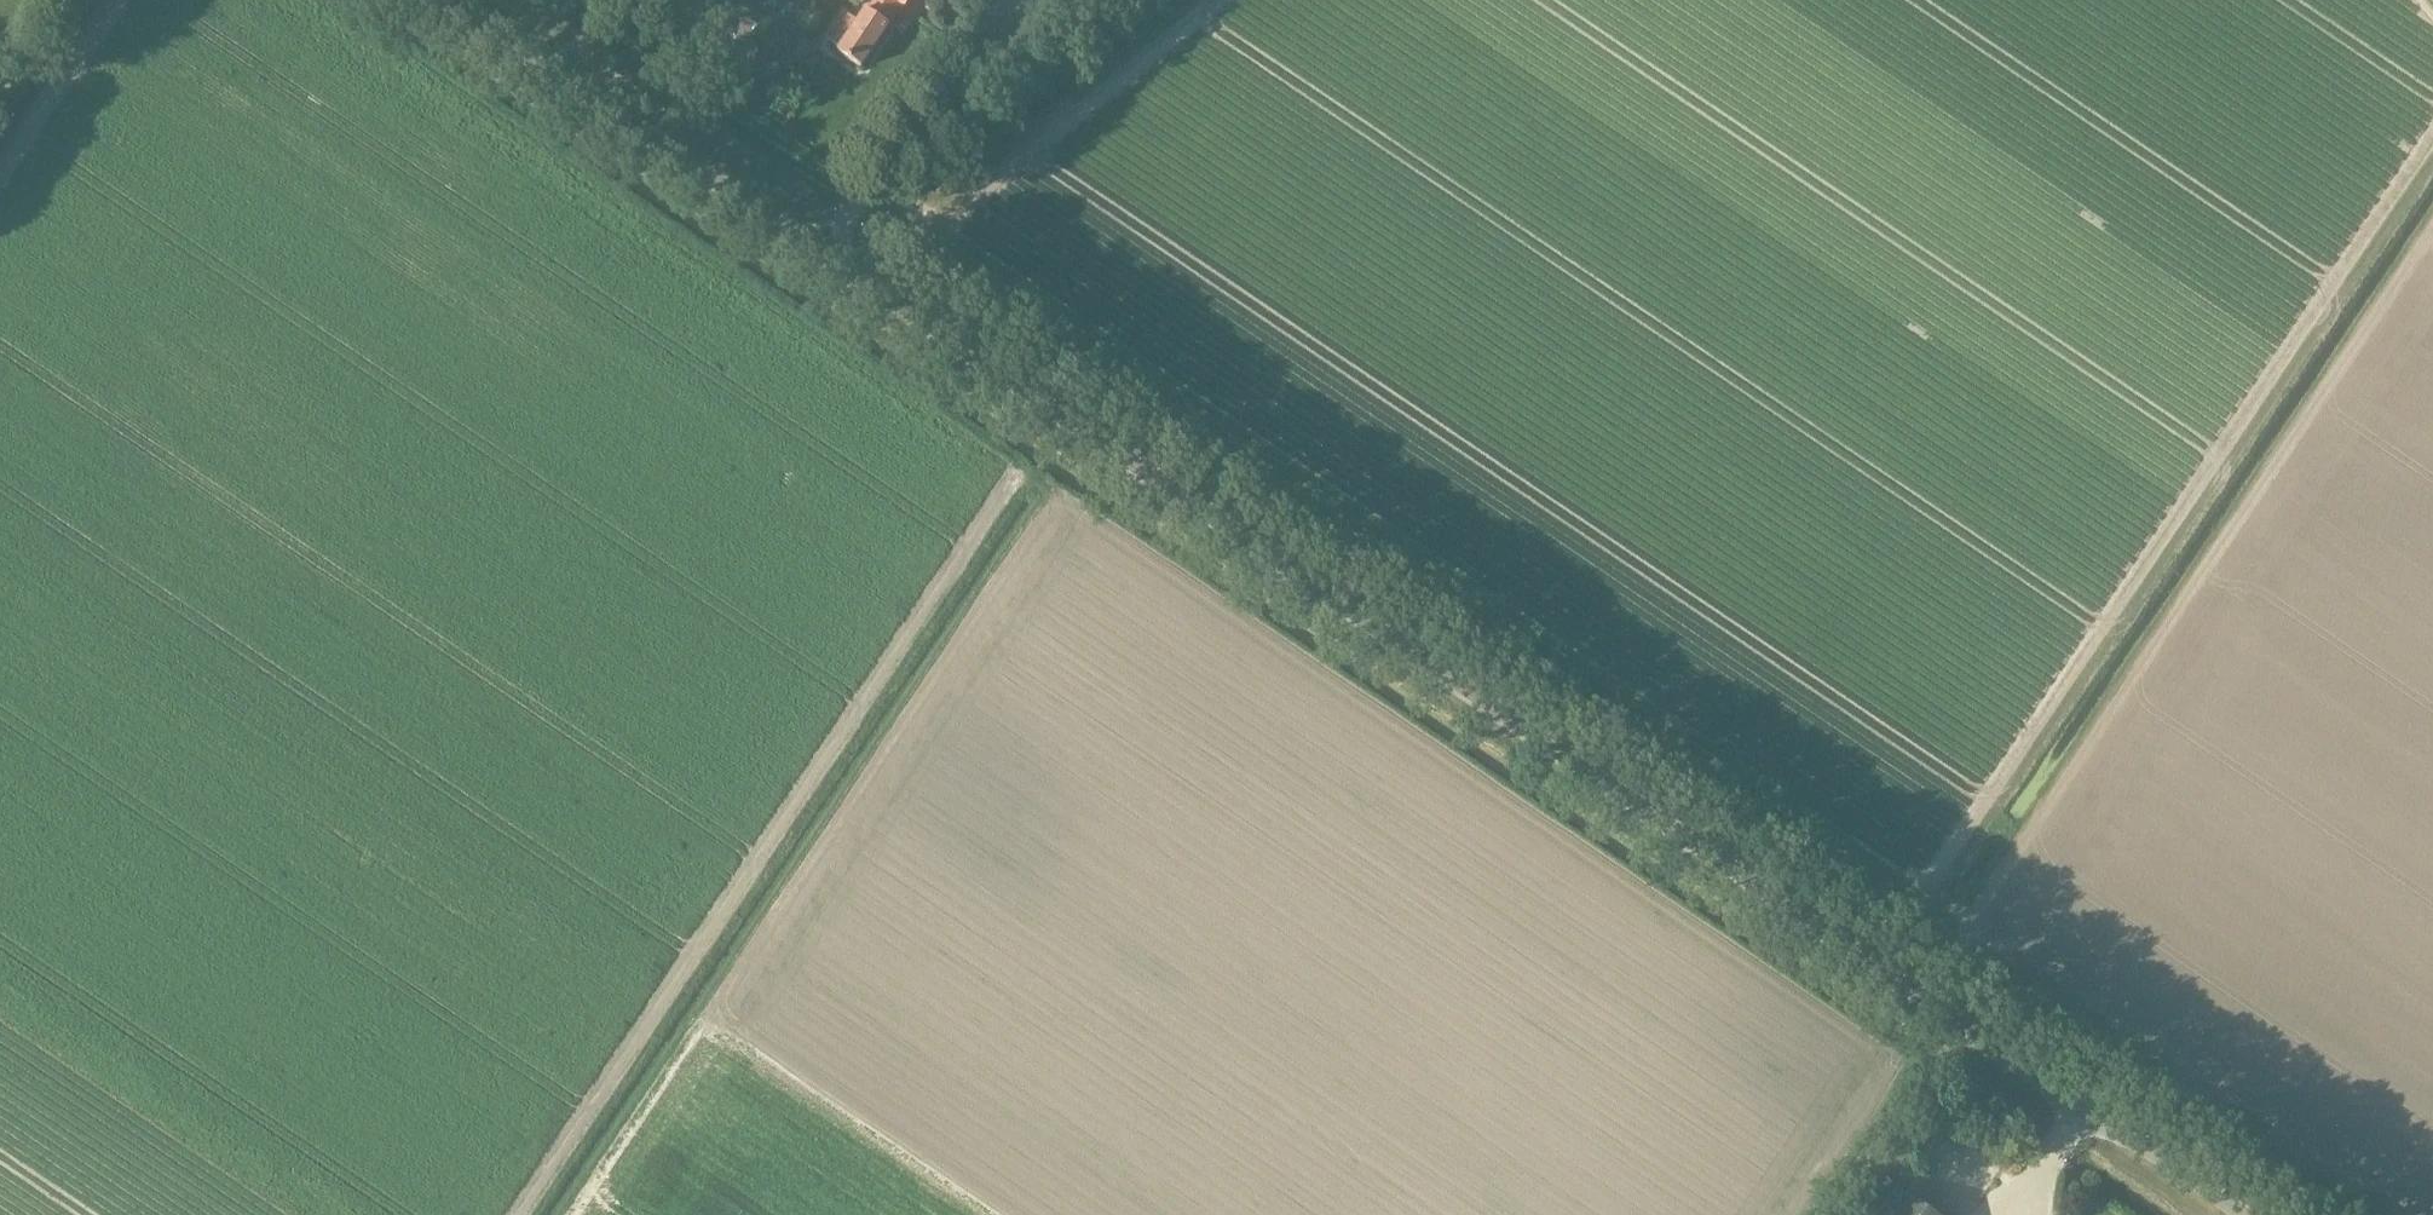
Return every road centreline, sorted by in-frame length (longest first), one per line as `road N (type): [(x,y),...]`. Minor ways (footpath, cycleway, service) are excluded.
road 1 (unclassified): [(2244,1214),(450,0)]

